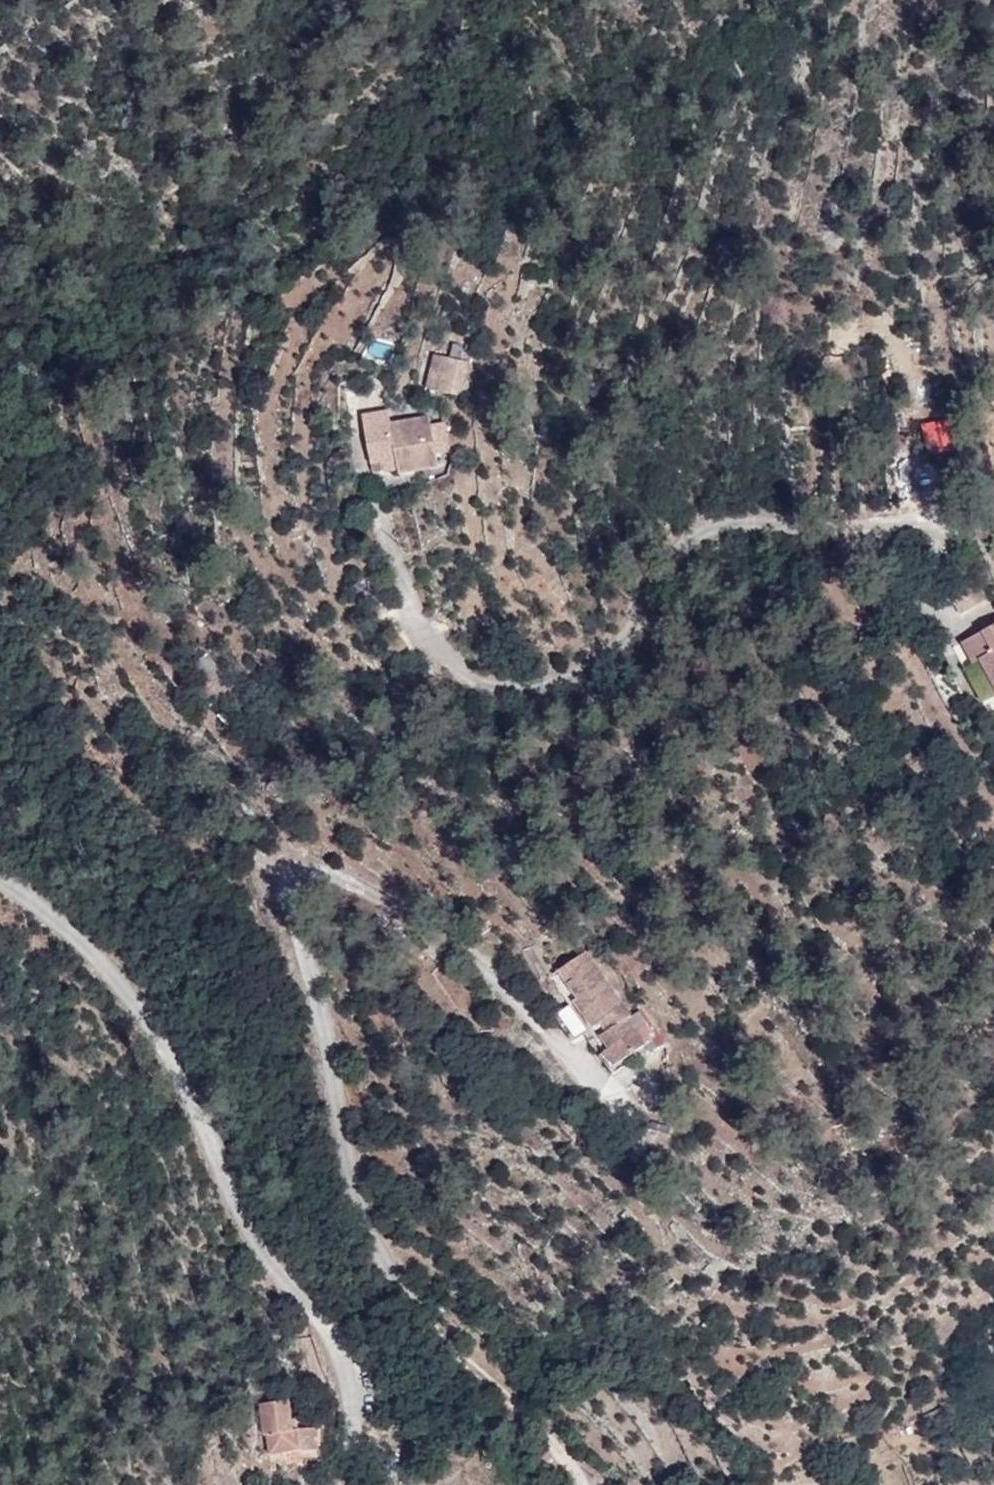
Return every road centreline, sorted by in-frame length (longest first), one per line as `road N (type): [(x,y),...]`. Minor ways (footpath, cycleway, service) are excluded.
road 1 (unclassified): [(993,487),(920,520),(716,523),(694,535),(663,571),(629,636),(541,684),(493,681),(458,666),(418,620),(398,568)]
road 2 (unclassified): [(351,1484),(353,1389),(326,1322),(246,1225),(173,1066),(115,975),(0,882)]

